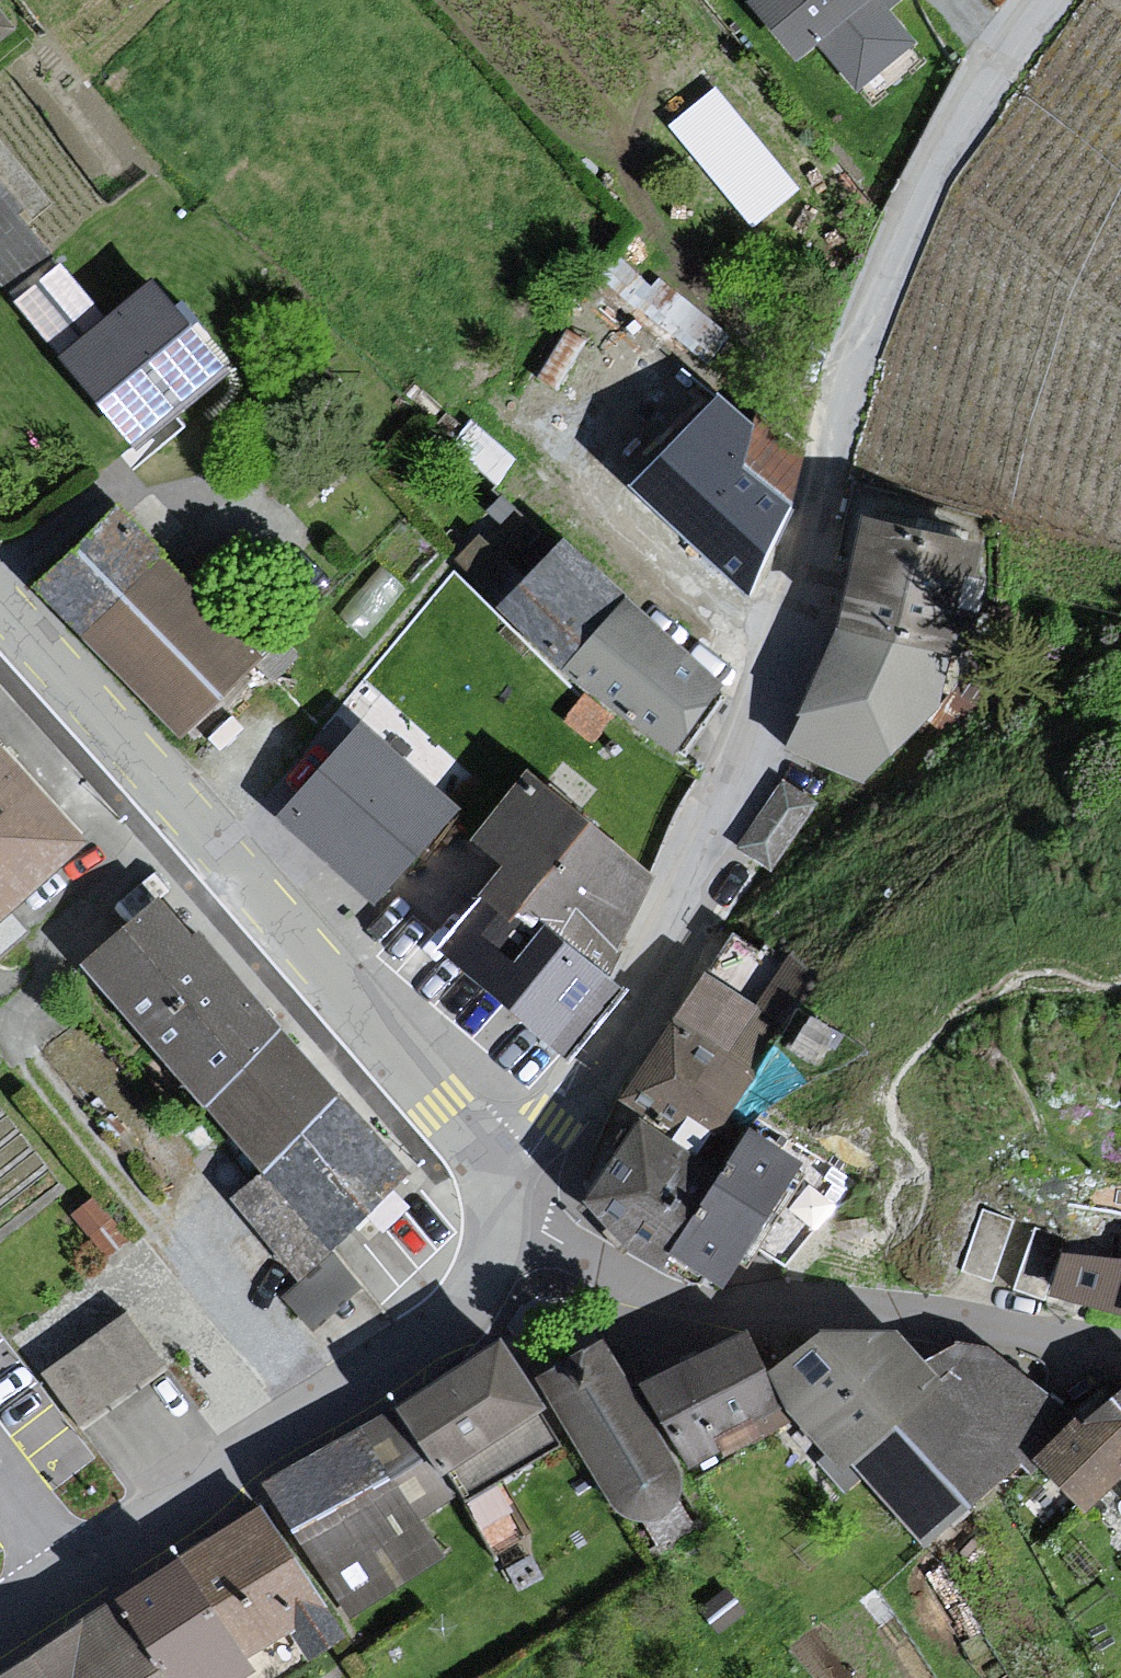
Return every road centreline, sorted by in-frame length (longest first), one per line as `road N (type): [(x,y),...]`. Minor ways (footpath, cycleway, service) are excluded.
road 1 (residential): [(491,1186),(553,1124),(639,993),(767,673),(845,403),(907,228),(972,102),(1041,0)]
road 2 (residential): [(0,598),(442,1106),(473,1144),(491,1186)]
road 3 (residential): [(1120,1347),(843,1306),(716,1306),(658,1294),(542,1229),(491,1186)]
road 4 (residential): [(68,1577),(459,1314),(484,1282),(495,1240),(491,1186)]
road 5 (track): [(640,393),(608,450),(605,474),(626,525),(779,640)]

